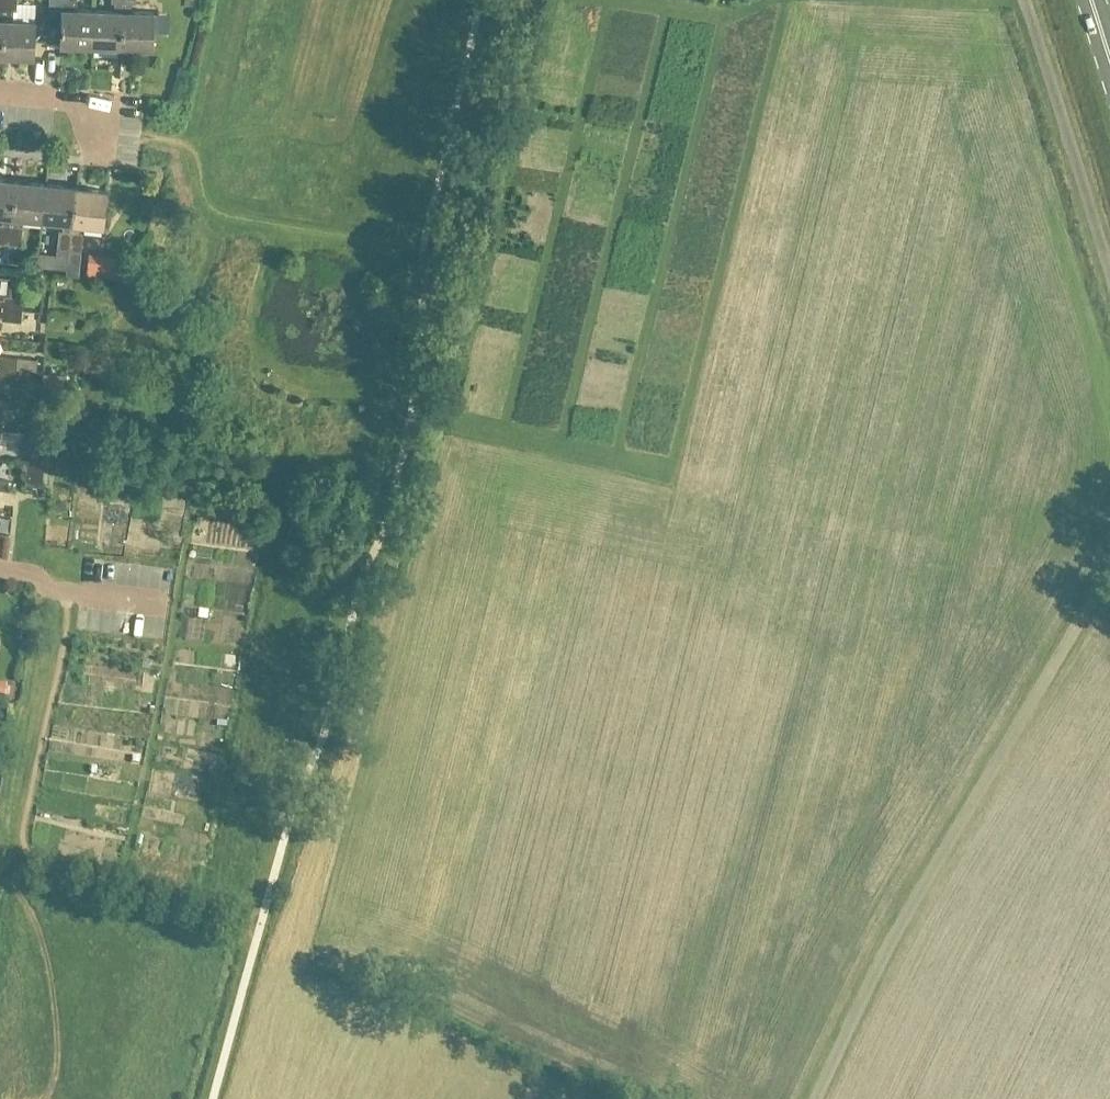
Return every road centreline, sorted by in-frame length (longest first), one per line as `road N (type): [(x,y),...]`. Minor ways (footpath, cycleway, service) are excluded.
road 1 (unclassified): [(829,1098),(1109,566)]
road 2 (track): [(262,923),(41,860),(23,843),(68,594)]
road 3 (unclassified): [(1109,287),(1020,0)]
road 4 (residential): [(169,607),(55,592),(36,577),(0,568)]
road 5 (residential): [(109,164),(91,104),(0,96)]

